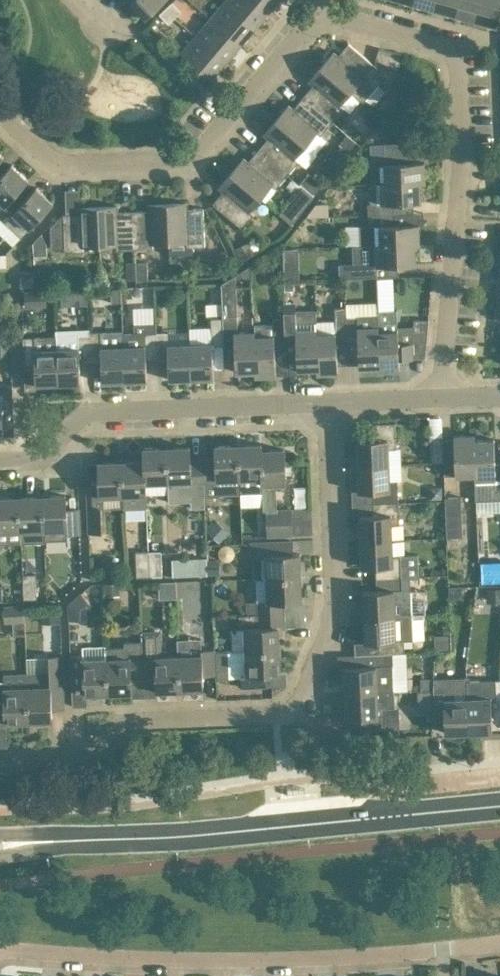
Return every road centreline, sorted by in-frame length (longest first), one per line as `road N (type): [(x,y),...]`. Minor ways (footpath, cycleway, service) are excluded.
road 1 (residential): [(440,397),(462,151),(456,48),(325,13),(314,17),(188,161),(51,163),(0,114)]
road 2 (residential): [(0,762),(79,759),(121,719),(296,711),(334,614),(326,401)]
road 3 (residential): [(0,947),(270,958),(499,942)]
road 4 (residential): [(326,401),(85,409),(38,457),(0,460)]
road 5 (secondary): [(116,836),(372,816)]
road 6 (residential): [(499,773),(407,784),(372,816)]
road 7 (secondary): [(372,816),(499,805)]

